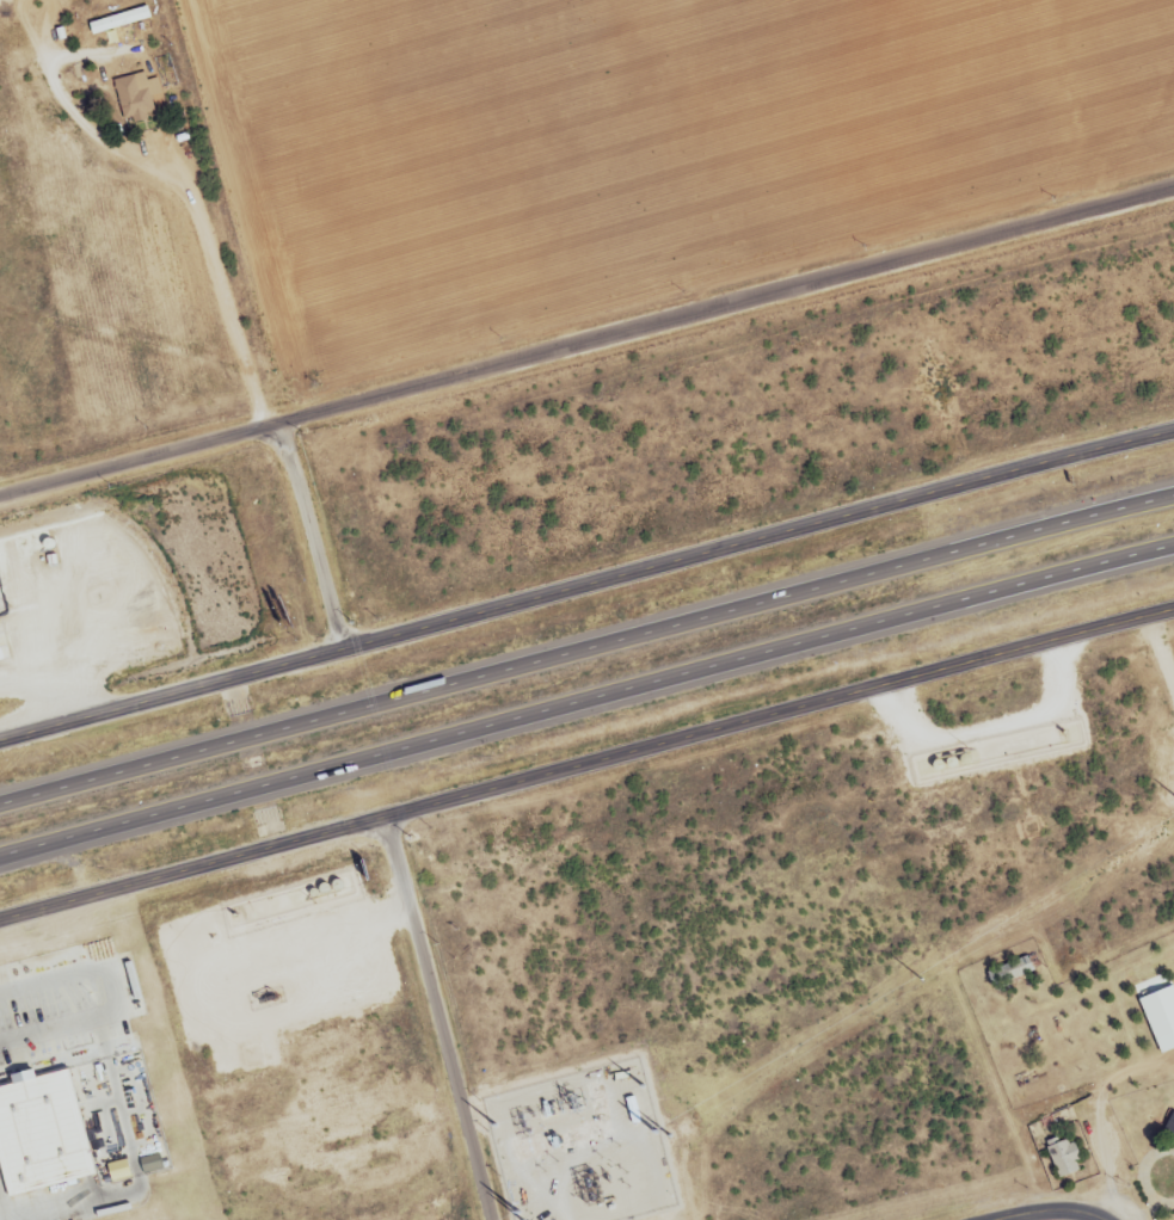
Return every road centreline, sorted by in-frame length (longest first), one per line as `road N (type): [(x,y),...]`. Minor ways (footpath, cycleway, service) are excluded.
road 1 (motorway): [(0,854),(1173,544)]
road 2 (residential): [(0,499),(1173,190)]
road 3 (motorway): [(1173,496),(0,804)]
road 4 (tertiary): [(0,735),(1173,433)]
road 5 (tertiary): [(383,815),(1173,613)]
road 6 (track): [(491,1219),(383,815)]
road 7 (tertiary): [(0,917),(383,815)]
road 8 (residential): [(344,647),(283,425)]

